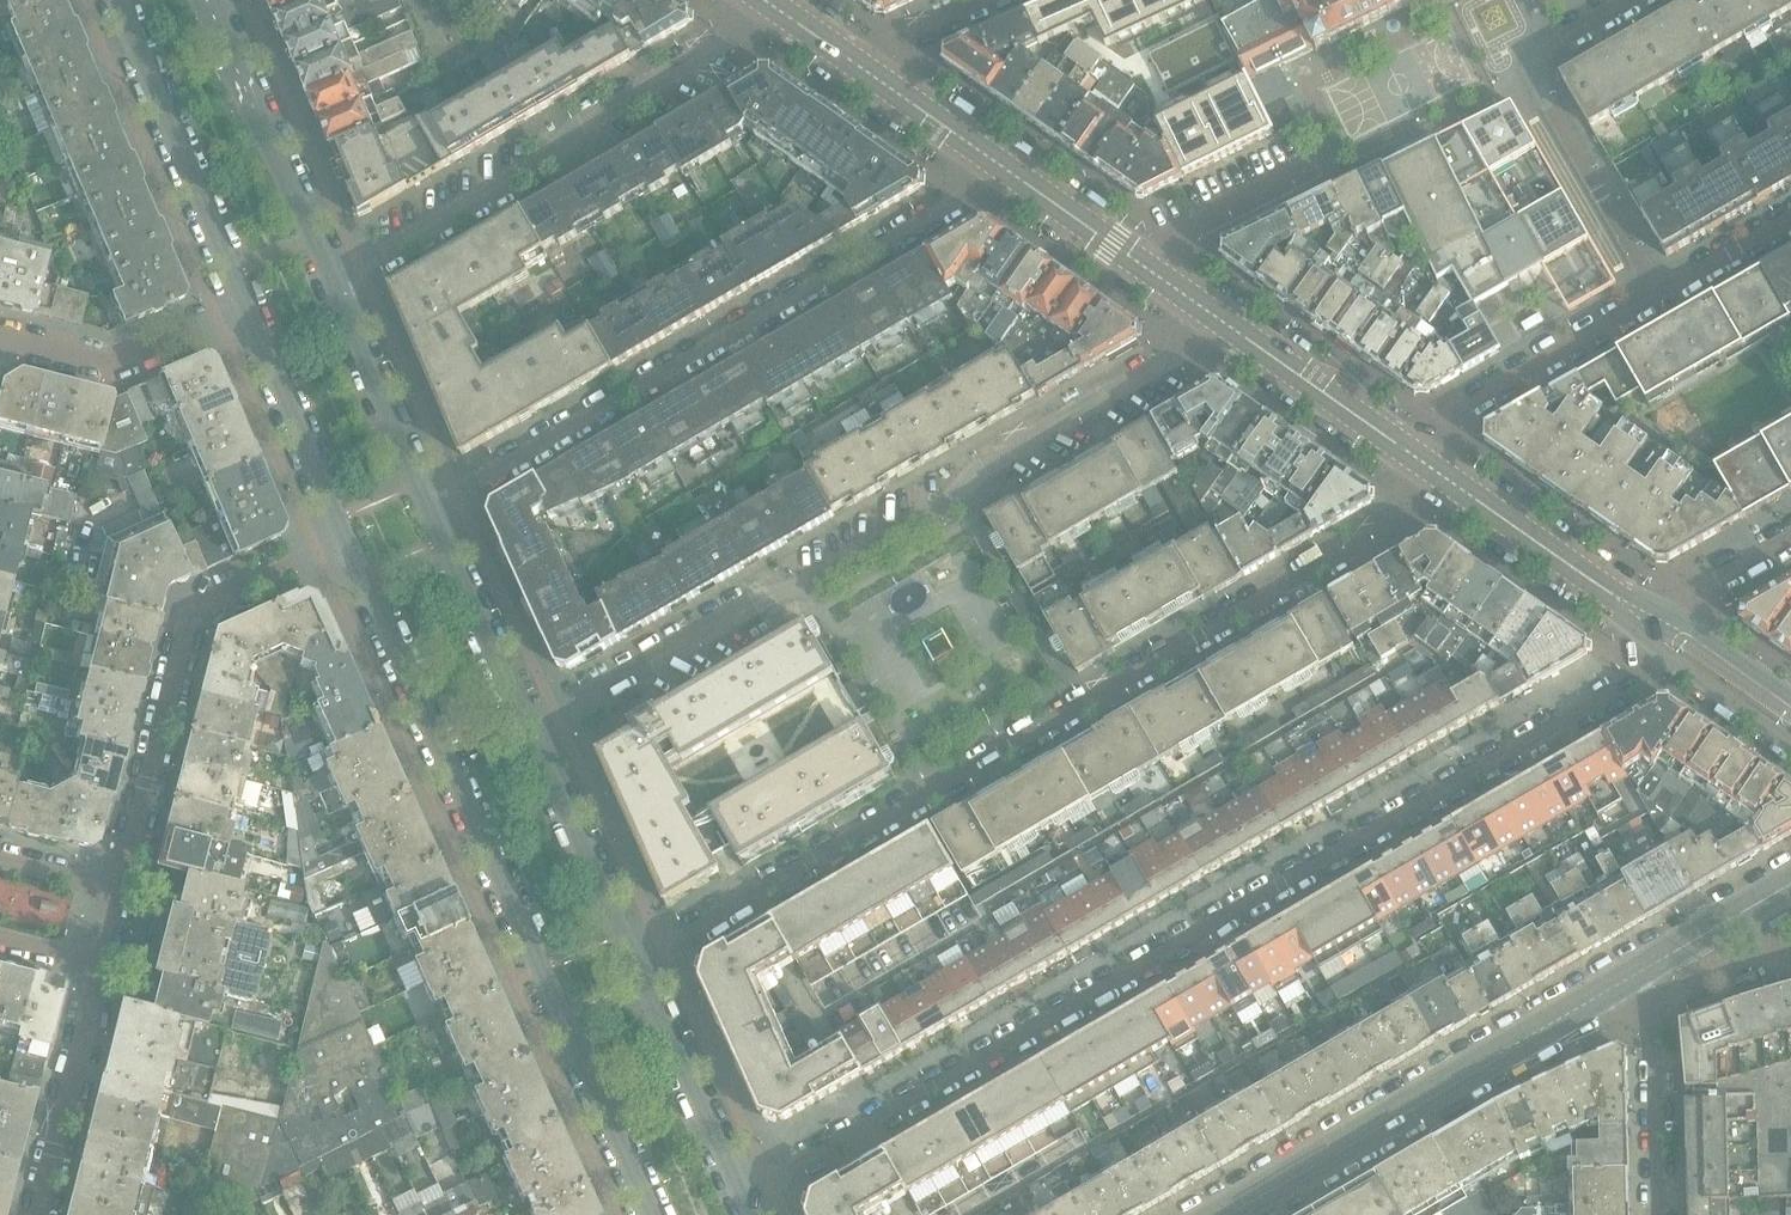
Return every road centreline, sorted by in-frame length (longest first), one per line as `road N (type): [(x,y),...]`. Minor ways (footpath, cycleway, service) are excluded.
road 1 (residential): [(743,1192),(1638,678),(1656,649)]
road 2 (residential): [(1448,479),(1386,527),(642,948)]
road 3 (residential): [(548,729),(749,608),(821,581),(938,513),(989,466),(1223,320)]
road 4 (tertiary): [(349,544),(654,1214)]
road 5 (residential): [(996,161),(961,198),(438,497)]
road 6 (residential): [(343,268),(732,37),(767,1)]
road 7 (residential): [(1221,1214),(1631,977)]
road 8 (residential): [(115,887),(192,619),(349,544)]
road 9 (residential): [(1659,294),(1531,78),(1549,47),(1630,0)]
road 10 (tertiary): [(116,0),(251,305)]
road 11 (tertiary): [(343,268),(220,0)]
road 12 (residential): [(1659,294),(1463,408),(1419,458)]
road 13 (residential): [(251,305),(110,364),(0,337)]
road 14 (tertiary): [(743,1192),(642,948)]
road 15 (residential): [(36,1214),(98,961)]
road 16 (tertiary): [(251,305),(349,544)]
road 17 (tertiary): [(548,729),(438,497)]
road 18 (tertiary): [(438,497),(343,268)]
road 19 (residential): [(1657,1214),(1653,1035),(1631,977)]
road 20 (residential): [(1419,458),(1223,320)]
road 21 (tertiary): [(642,948),(548,729)]
road 22 (residential): [(1615,597),(1448,479)]
road 23 (residential): [(1150,269),(996,161)]
road 24 (residential): [(1631,977),(1790,884)]
road 25 (residential): [(1150,269),(1178,231),(1285,171)]
road 26 (residential): [(1656,649),(1790,745)]
road 27 (residential): [(996,161),(865,71)]
road 28 (residential): [(1790,216),(1659,294)]
road 29 (residential): [(1675,627),(1715,580),(1790,537)]
road 30 (residential): [(1790,706),(1675,627)]
road 31 (residential): [(865,71),(902,38),(983,0)]

